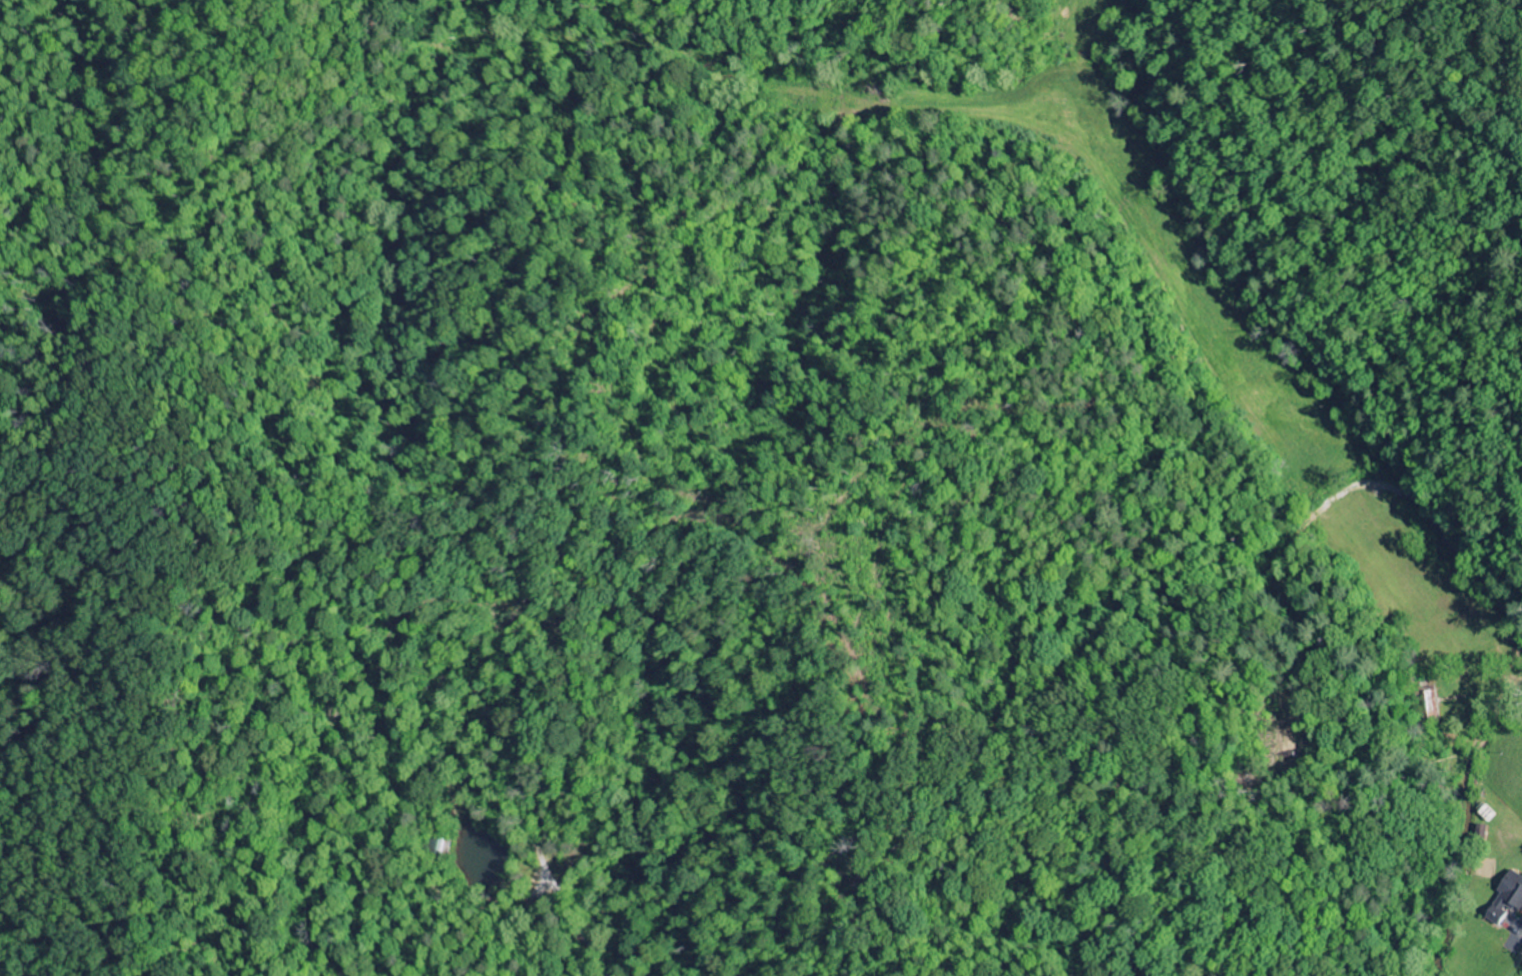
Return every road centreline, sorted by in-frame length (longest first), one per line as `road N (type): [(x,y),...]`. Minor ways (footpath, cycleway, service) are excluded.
road 1 (residential): [(1521,647),(1500,576),(1145,20),(1146,0)]

